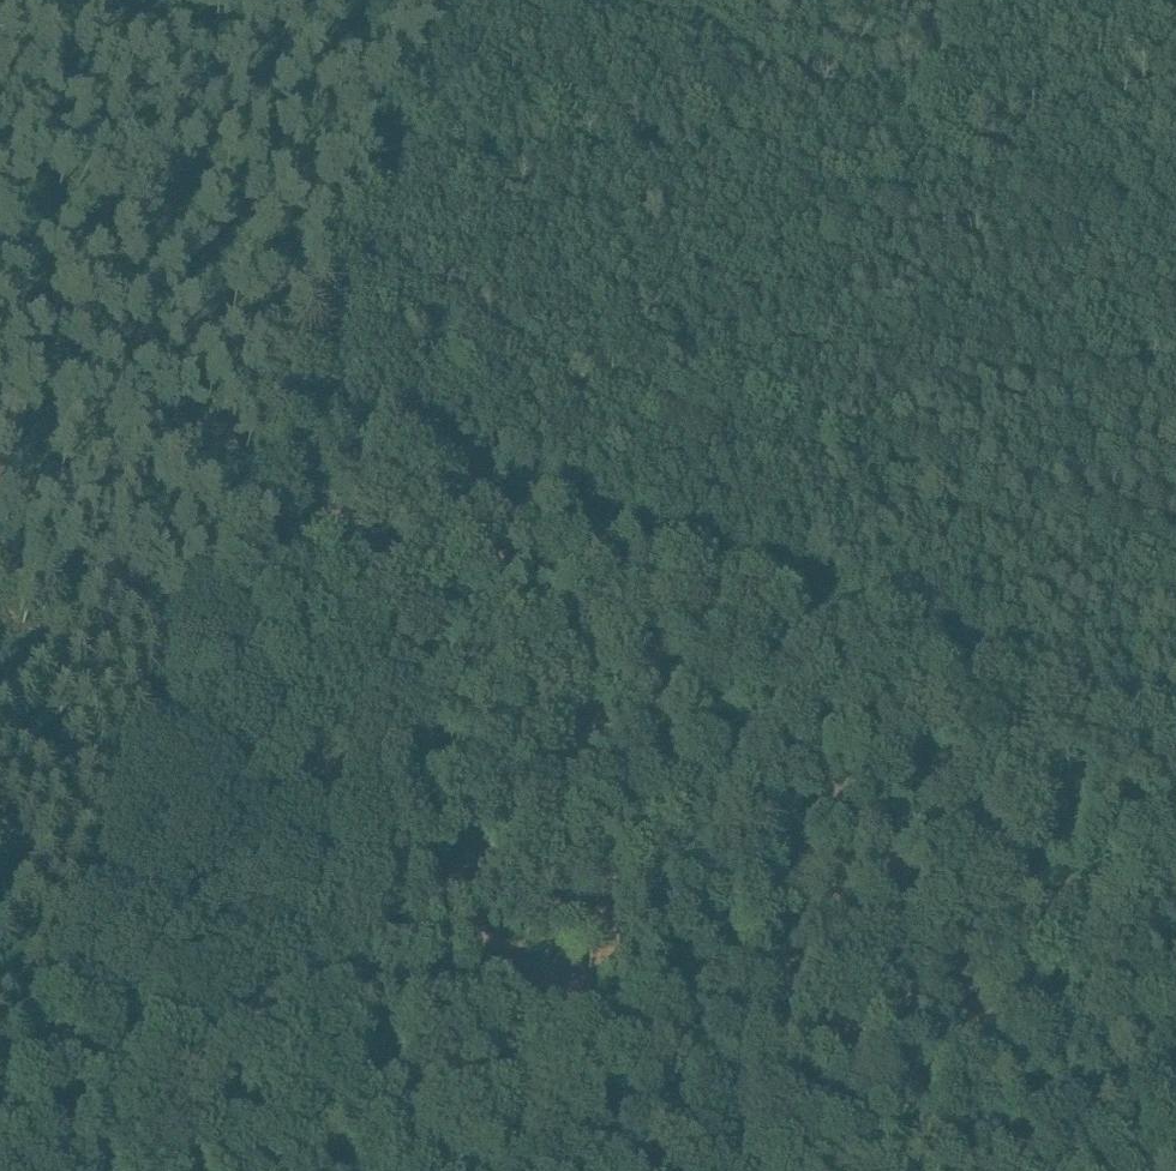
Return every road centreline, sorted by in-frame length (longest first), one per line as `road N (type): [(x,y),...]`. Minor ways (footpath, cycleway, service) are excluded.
road 1 (track): [(0,1160),(306,417),(461,0)]

